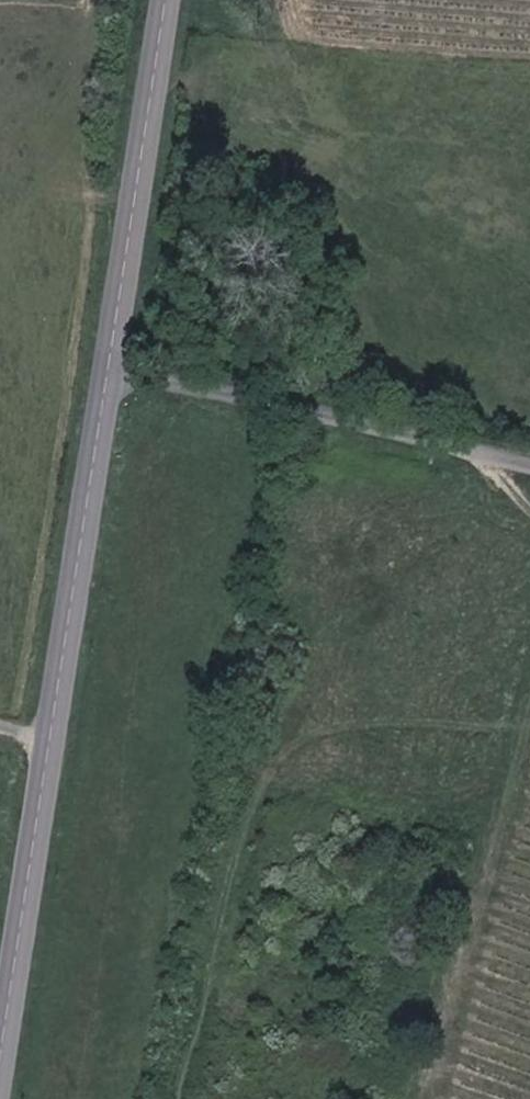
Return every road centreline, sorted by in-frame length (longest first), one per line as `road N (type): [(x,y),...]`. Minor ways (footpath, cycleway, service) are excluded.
road 1 (unclassified): [(529,464),(109,371)]
road 2 (secondary): [(52,743),(109,371)]
road 3 (secondary): [(109,371),(172,0)]
road 4 (secondary): [(0,1082),(52,743)]

